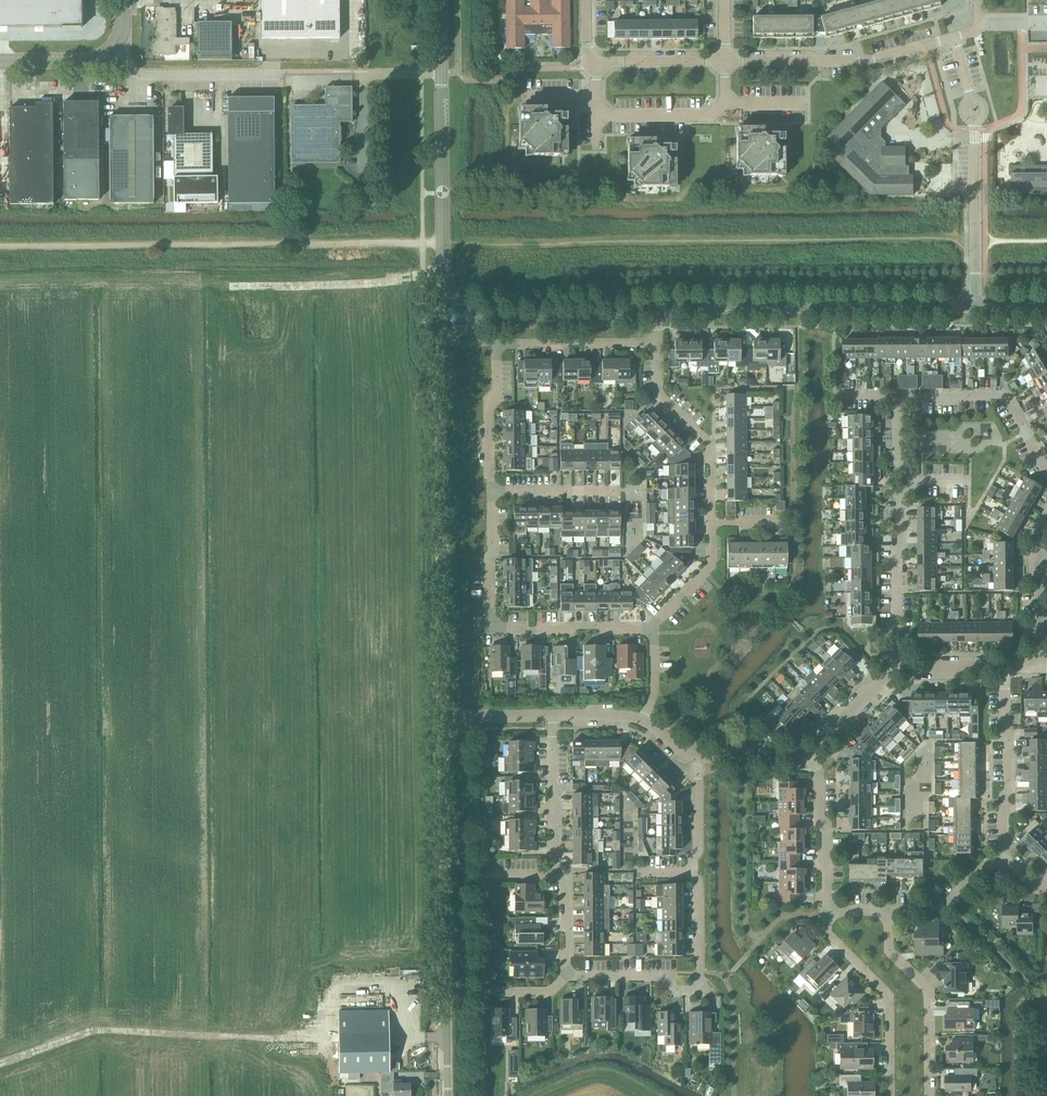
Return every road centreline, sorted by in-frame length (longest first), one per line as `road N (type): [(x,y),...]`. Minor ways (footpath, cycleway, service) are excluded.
road 1 (unclassified): [(445,718),(441,353),(461,317)]
road 2 (unclassified): [(447,1095),(445,718)]
road 3 (residential): [(568,979),(664,978),(681,990),(700,989),(697,760)]
road 4 (tertiary): [(461,317),(444,273),(439,0)]
road 5 (tertiary): [(657,310),(976,307)]
road 6 (residential): [(491,493),(491,629),(652,627)]
road 7 (unclassified): [(111,52),(136,75),(389,74)]
road 8 (residential): [(899,667),(896,528),(913,480),(896,466),(893,395)]
road 9 (residential): [(568,979),(555,718)]
road 10 (residential): [(724,61),(876,60),(954,39)]
road 11 (residential): [(887,1095),(883,993),(827,936),(827,908)]
road 12 (residential): [(890,909),(889,951),(926,987),(929,1095)]
road 13 (residential): [(711,521),(712,447),(657,389),(657,345)]
road 14 (tertiary): [(461,317),(598,324),(657,310)]
road 15 (residential): [(893,395),(1005,401),(1046,474)]
road 16 (residential): [(976,307),(974,120)]
road 17 (residential): [(1006,667),(1005,852)]
road 18 (residential): [(500,344),(657,345)]
road 19 (residential): [(827,908),(827,826),(820,781),(805,759)]
road 20 (residential): [(500,344),(501,392),(489,409),(491,493)]
road 21 (residential): [(581,65),(724,61)]
road 22 (residential): [(1039,667),(1039,538),(1046,526)]
road 23 (residential): [(1005,852),(946,904),(890,909)]
road 24 (residential): [(805,759),(899,667)]
road 25 (residential): [(652,627),(711,569),(711,521)]
road 26 (residential): [(618,492),(491,493)]

